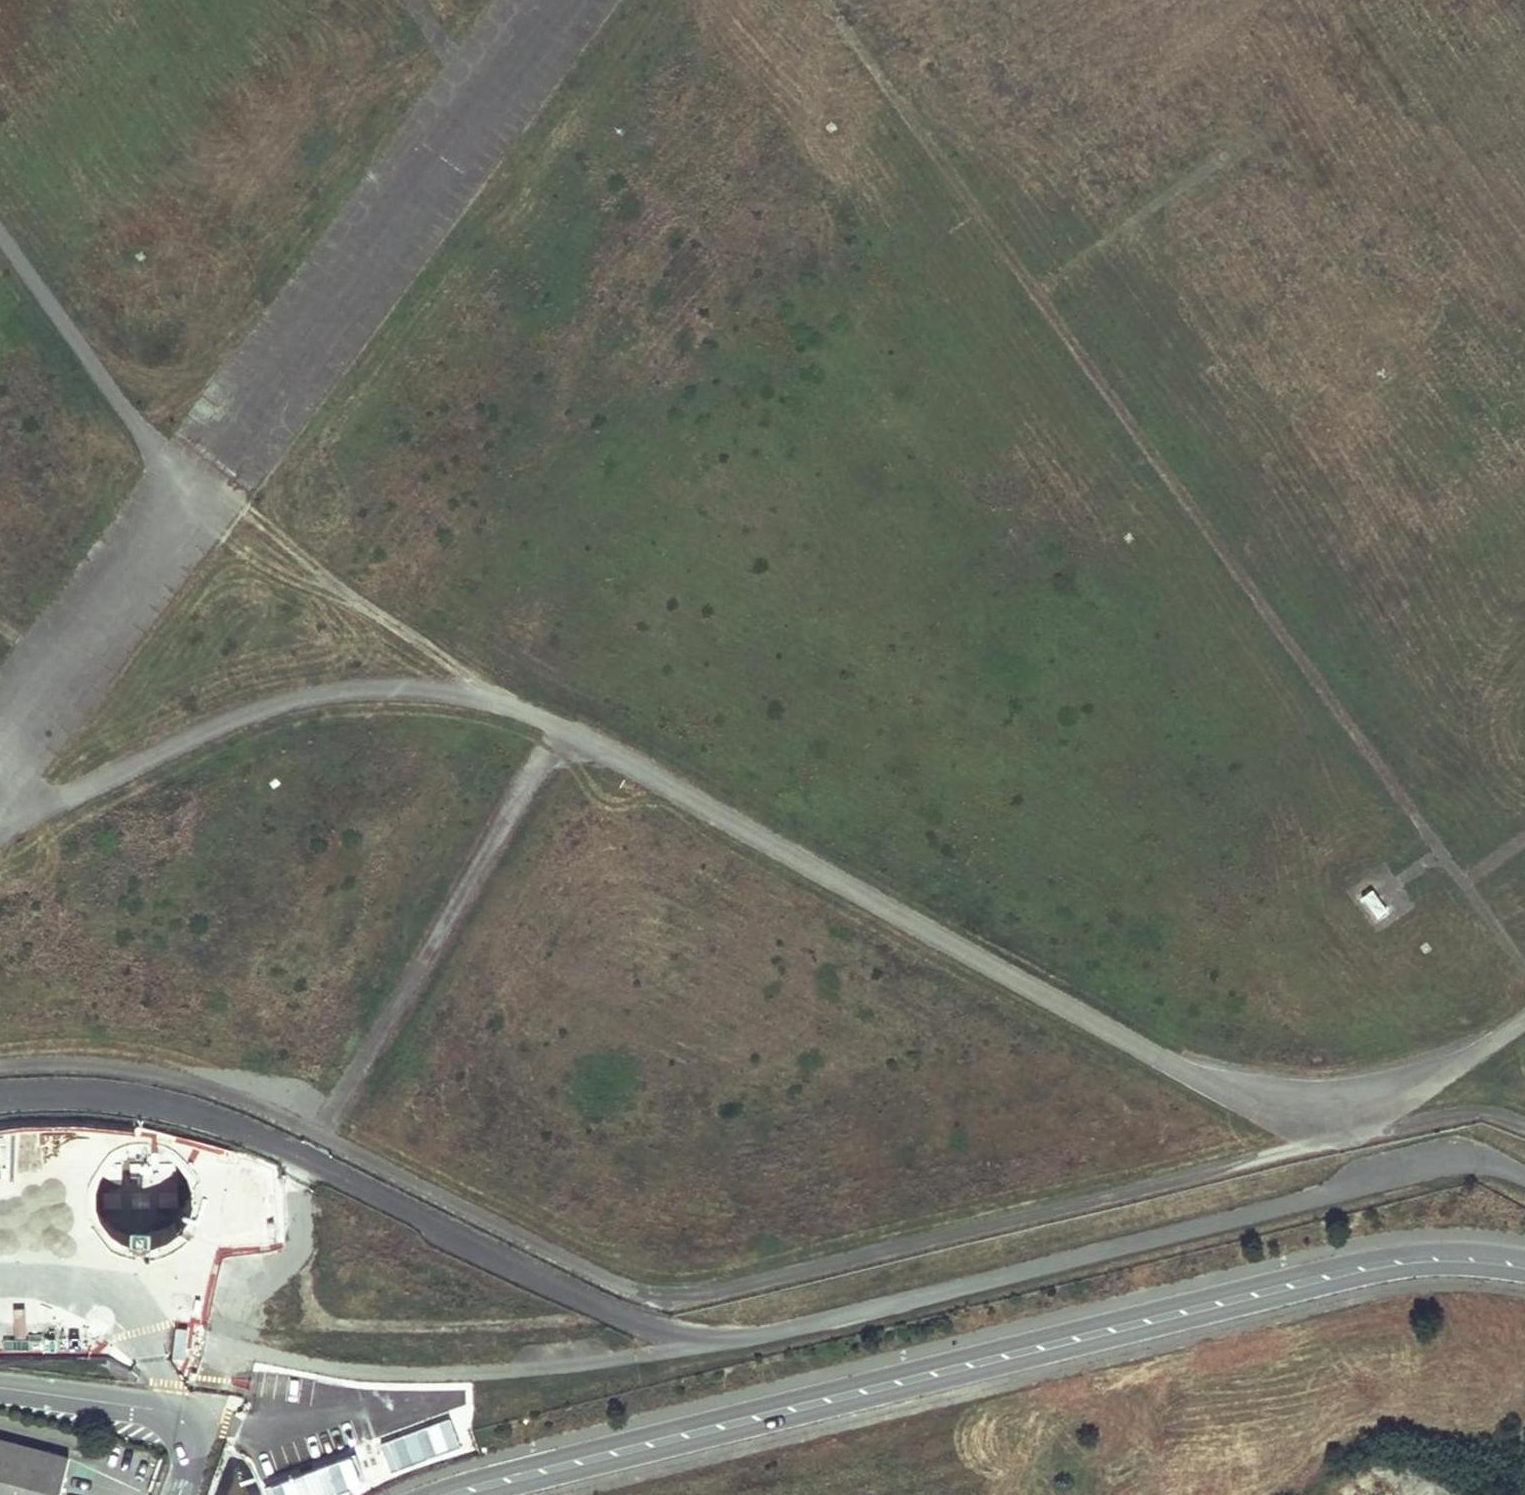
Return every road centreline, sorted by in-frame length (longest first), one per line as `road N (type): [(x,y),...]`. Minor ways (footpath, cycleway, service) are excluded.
road 1 (tertiary): [(1524,1267),(1463,1258),(1367,1268),(457,1494)]
road 2 (unclassified): [(0,1387),(178,1419),(194,1451),(178,1494)]

